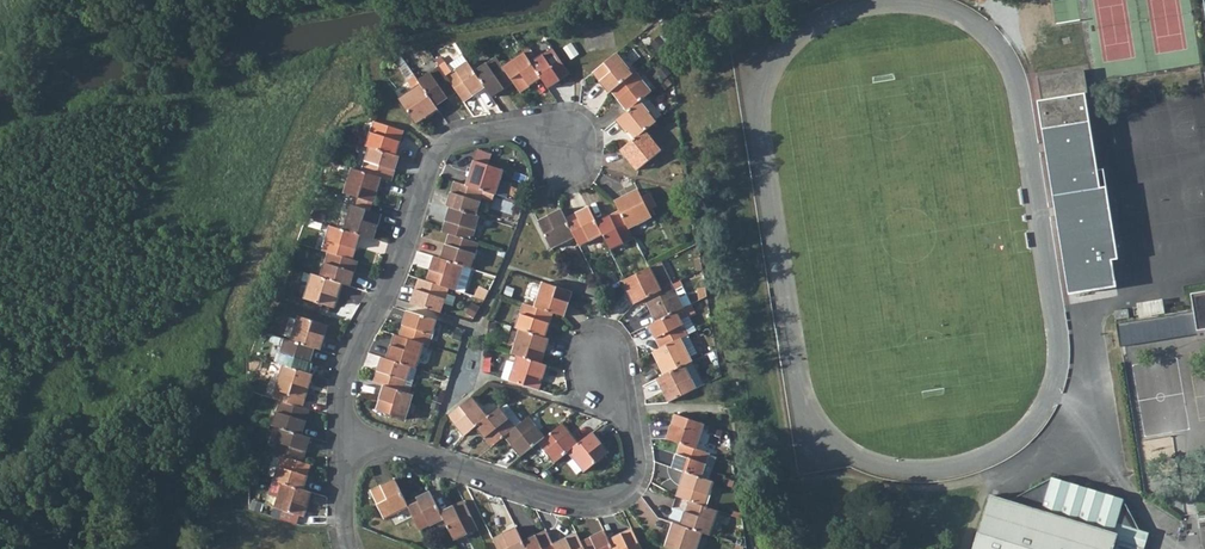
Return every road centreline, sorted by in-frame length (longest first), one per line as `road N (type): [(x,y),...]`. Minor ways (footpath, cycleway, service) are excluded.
road 1 (residential): [(342,439),(568,507),(618,502),(636,487),(643,463),(638,437),(611,396),(601,348)]
road 2 (residential): [(342,439),(351,355),(440,152),(465,138),(547,131),(566,150)]
road 3 (residential): [(1178,548),(1114,471),(1085,303),(1204,283)]

